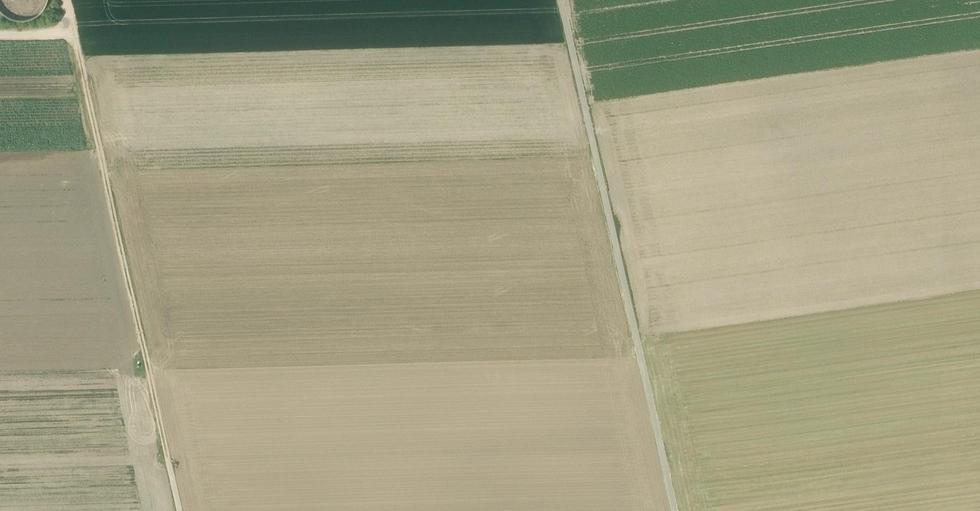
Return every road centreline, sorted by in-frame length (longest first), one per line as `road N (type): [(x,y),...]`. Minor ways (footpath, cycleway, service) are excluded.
road 1 (track): [(674,510),(560,0)]
road 2 (track): [(65,0),(179,510)]

